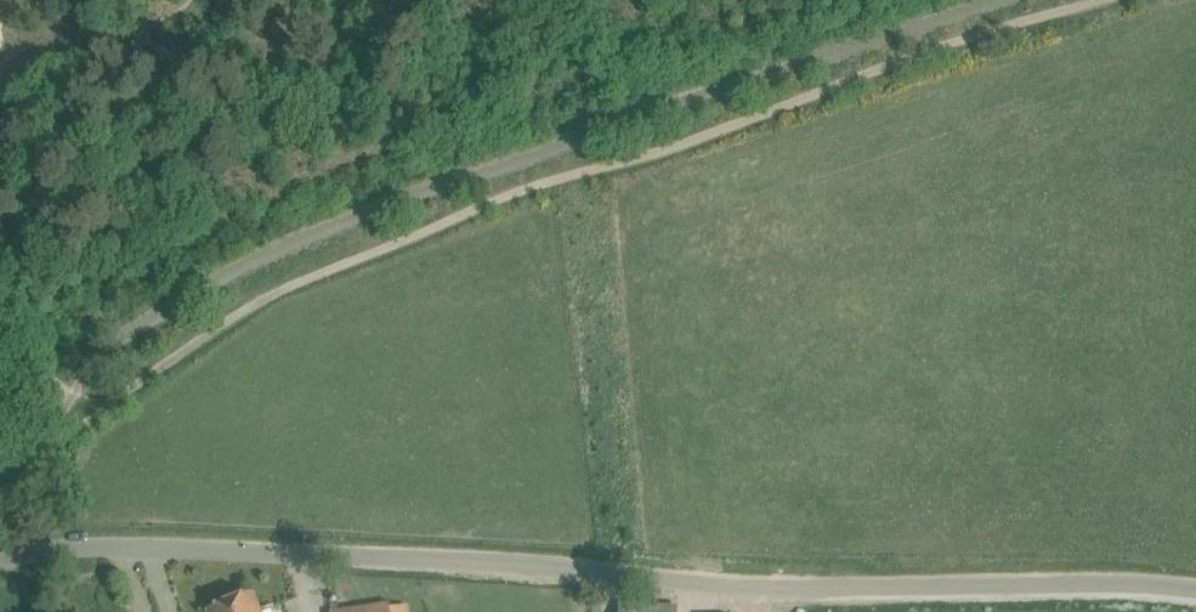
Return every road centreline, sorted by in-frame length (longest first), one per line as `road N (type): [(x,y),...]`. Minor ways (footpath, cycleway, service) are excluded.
road 1 (track): [(1110,0),(895,64),(676,147),(530,187),(434,236),(278,297),(110,406),(0,500)]
road 2 (unclassified): [(0,562),(130,547),(478,561),(751,588),(1195,589)]

